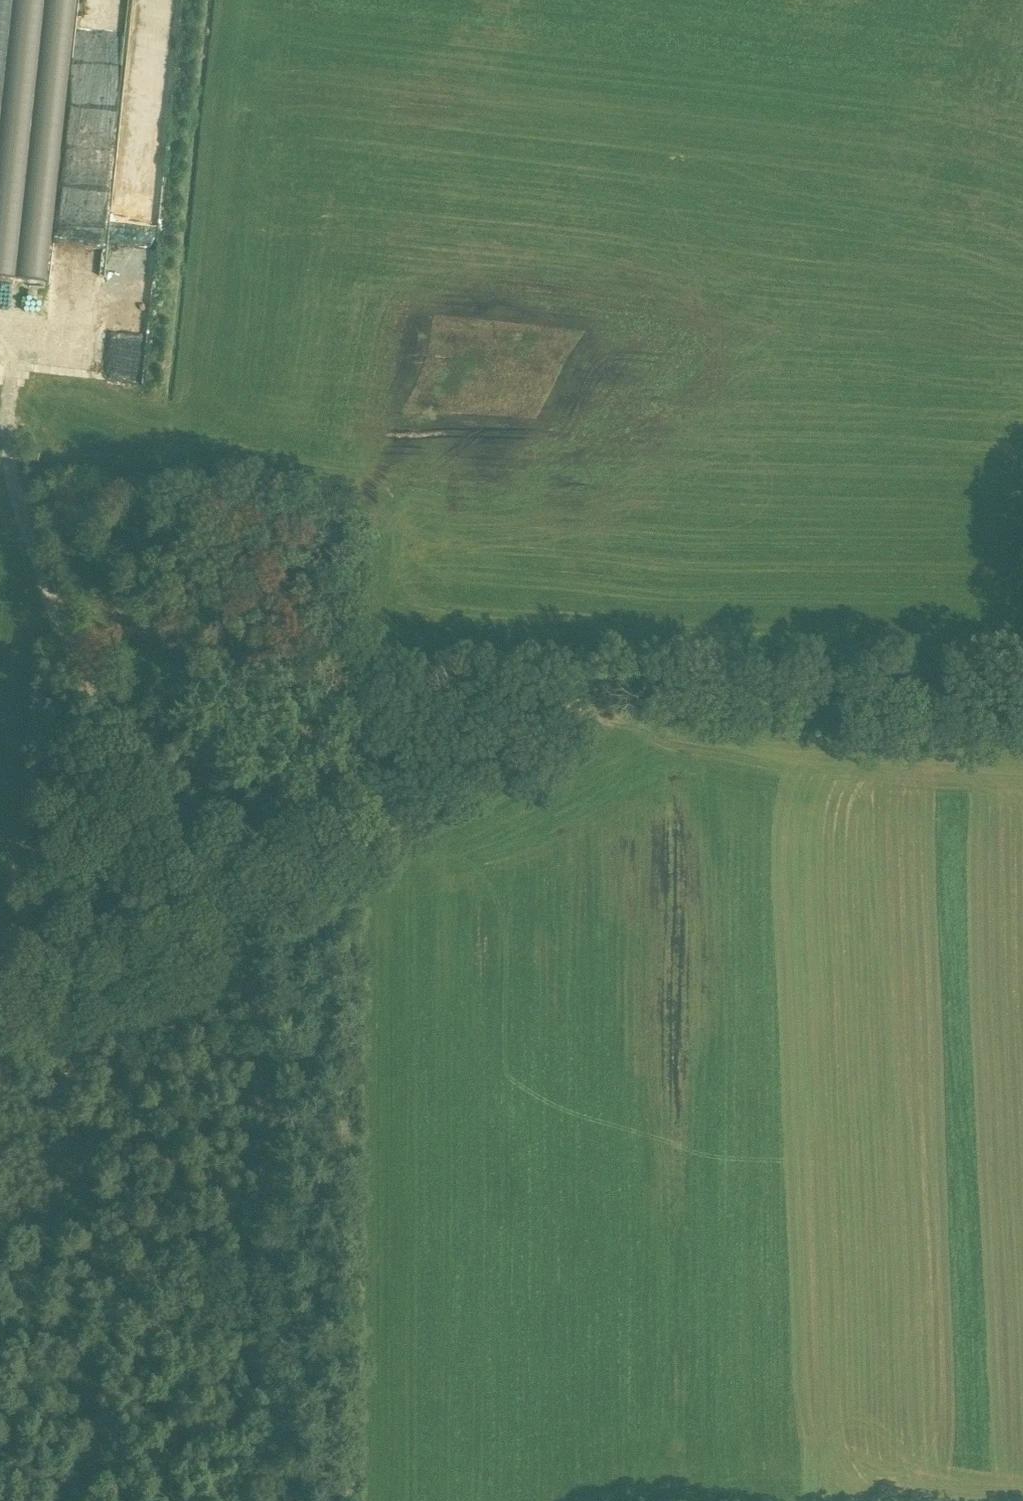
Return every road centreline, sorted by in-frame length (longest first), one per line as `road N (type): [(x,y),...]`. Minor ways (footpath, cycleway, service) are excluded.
road 1 (track): [(0,989),(91,968),(181,929),(542,720),(610,689),(1022,695)]
road 2 (track): [(300,856),(116,712),(52,603),(10,474),(15,307)]
road 3 (track): [(290,1500),(275,986),(234,893)]

